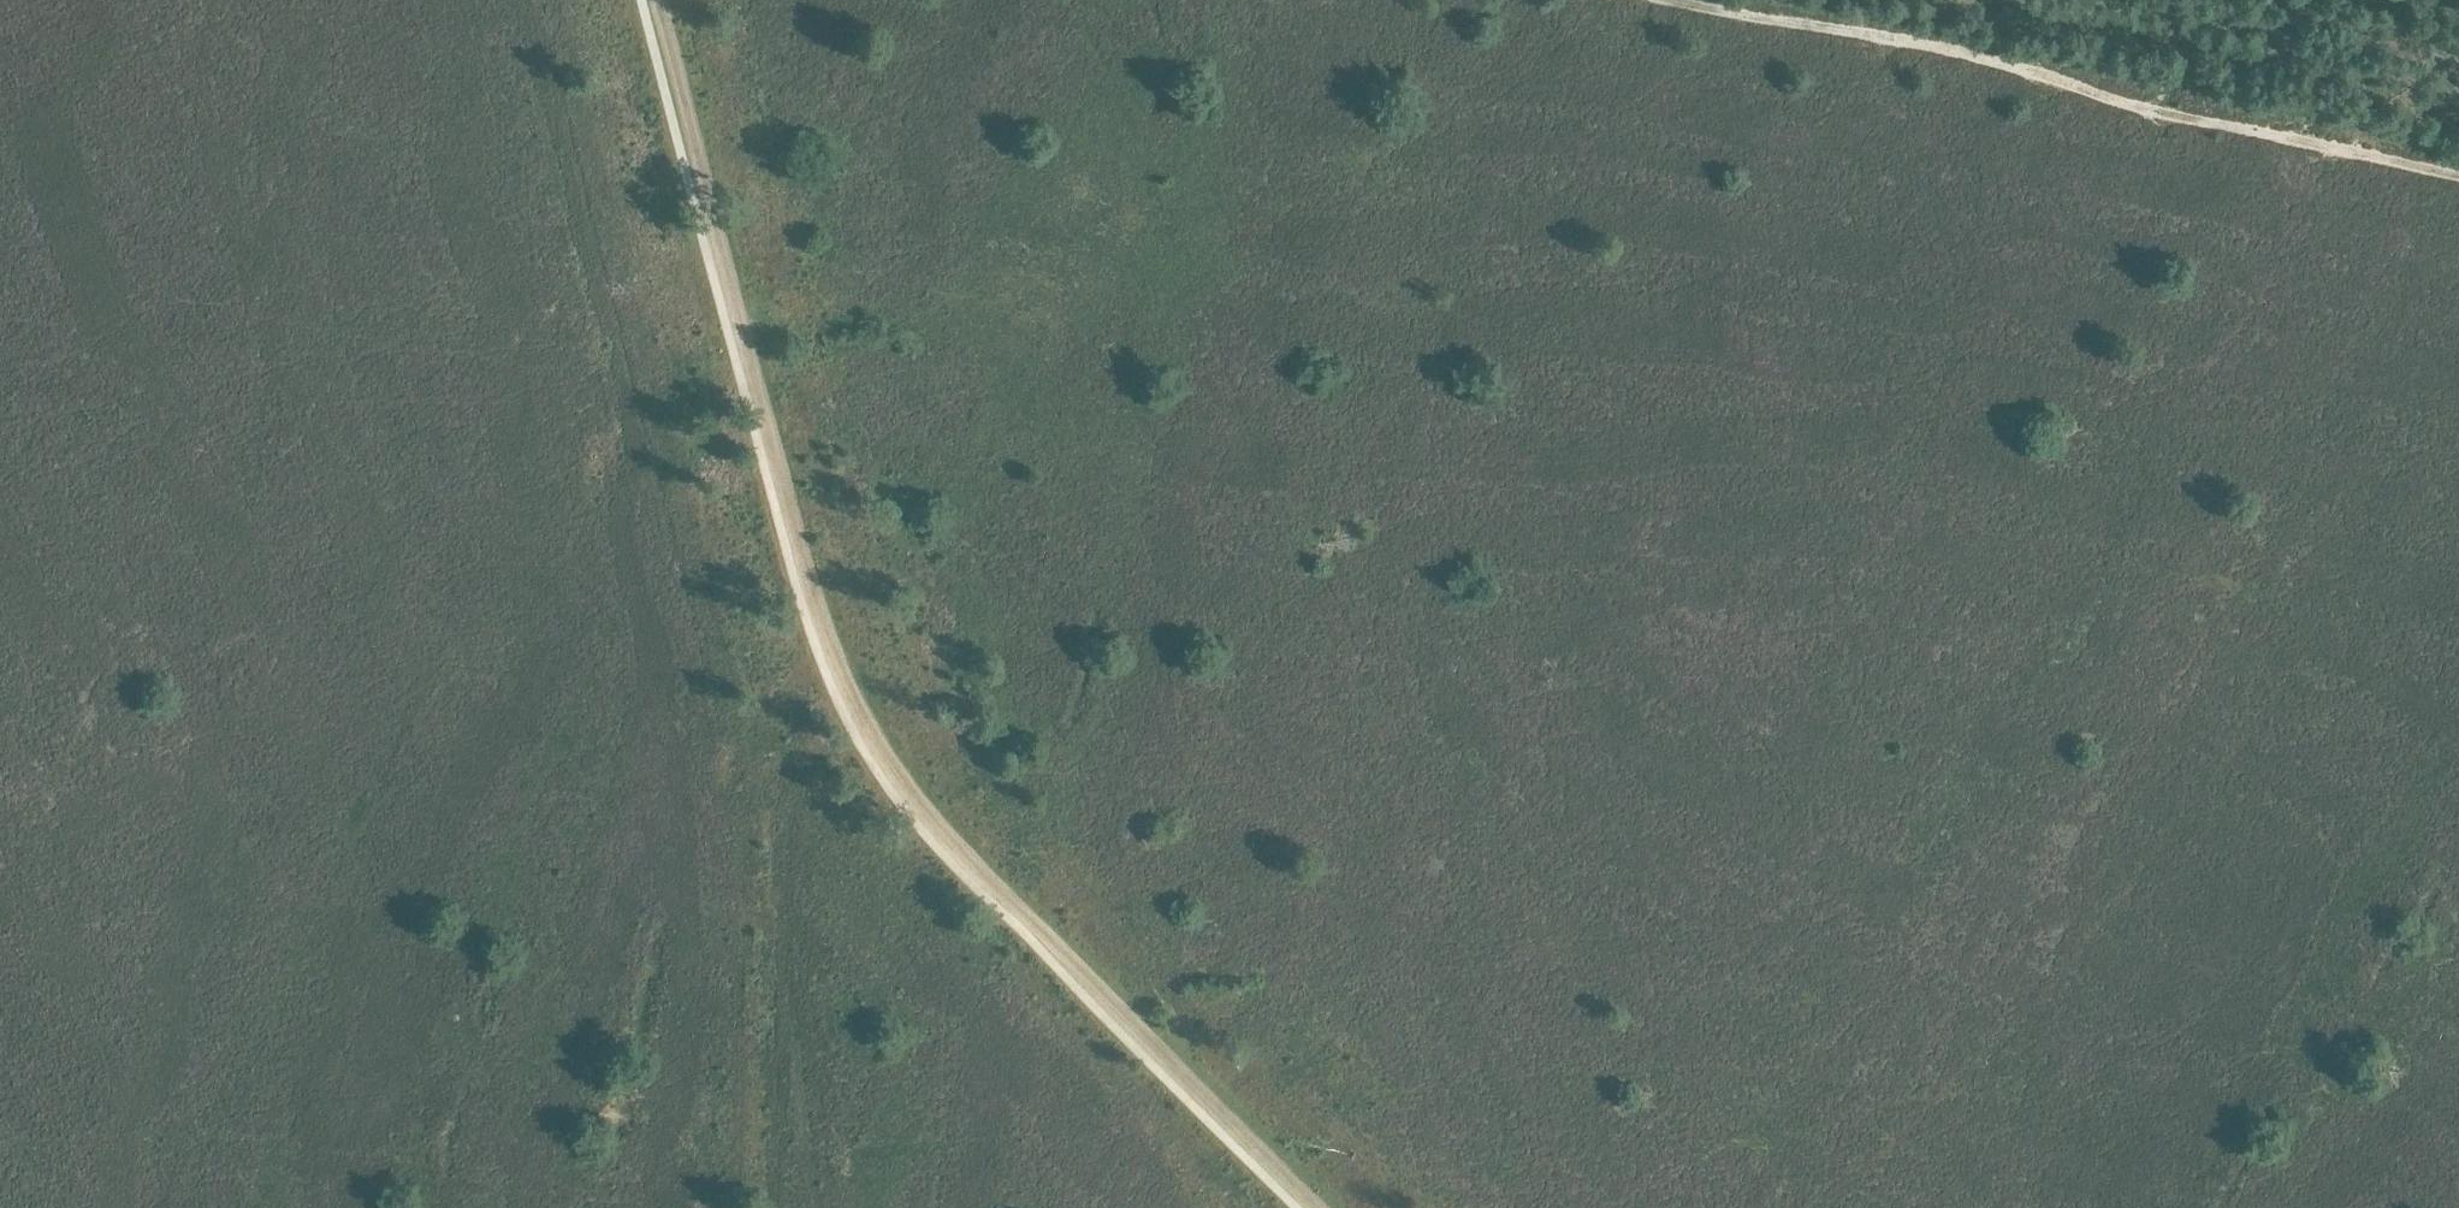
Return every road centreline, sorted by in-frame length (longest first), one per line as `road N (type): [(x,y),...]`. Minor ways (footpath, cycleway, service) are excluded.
road 1 (track): [(1329,1207),(973,851),(911,778),(857,691),(799,538),(658,0)]

